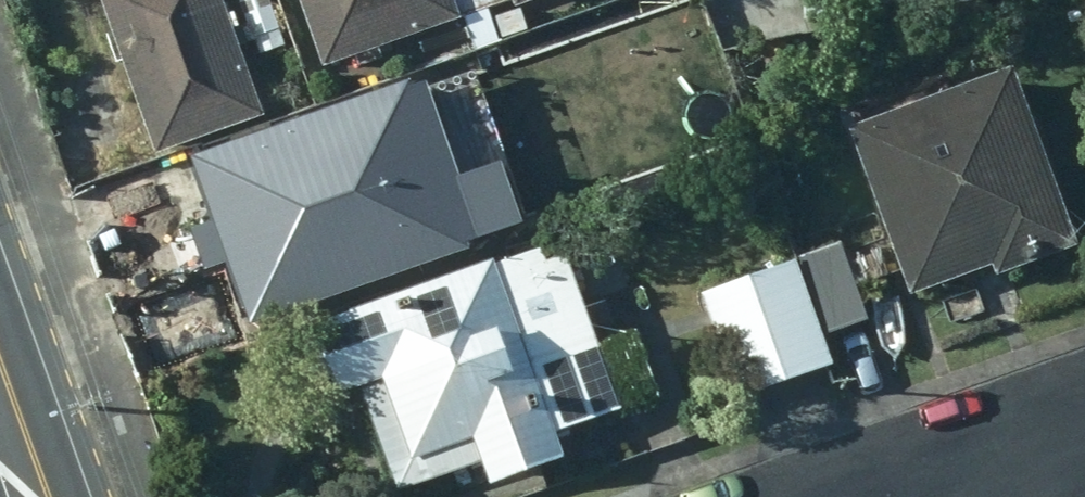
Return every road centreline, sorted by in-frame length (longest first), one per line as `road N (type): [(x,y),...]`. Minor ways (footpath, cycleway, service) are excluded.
road 1 (residential): [(923,496),(1084,441)]
road 2 (primary): [(0,344),(53,496)]

